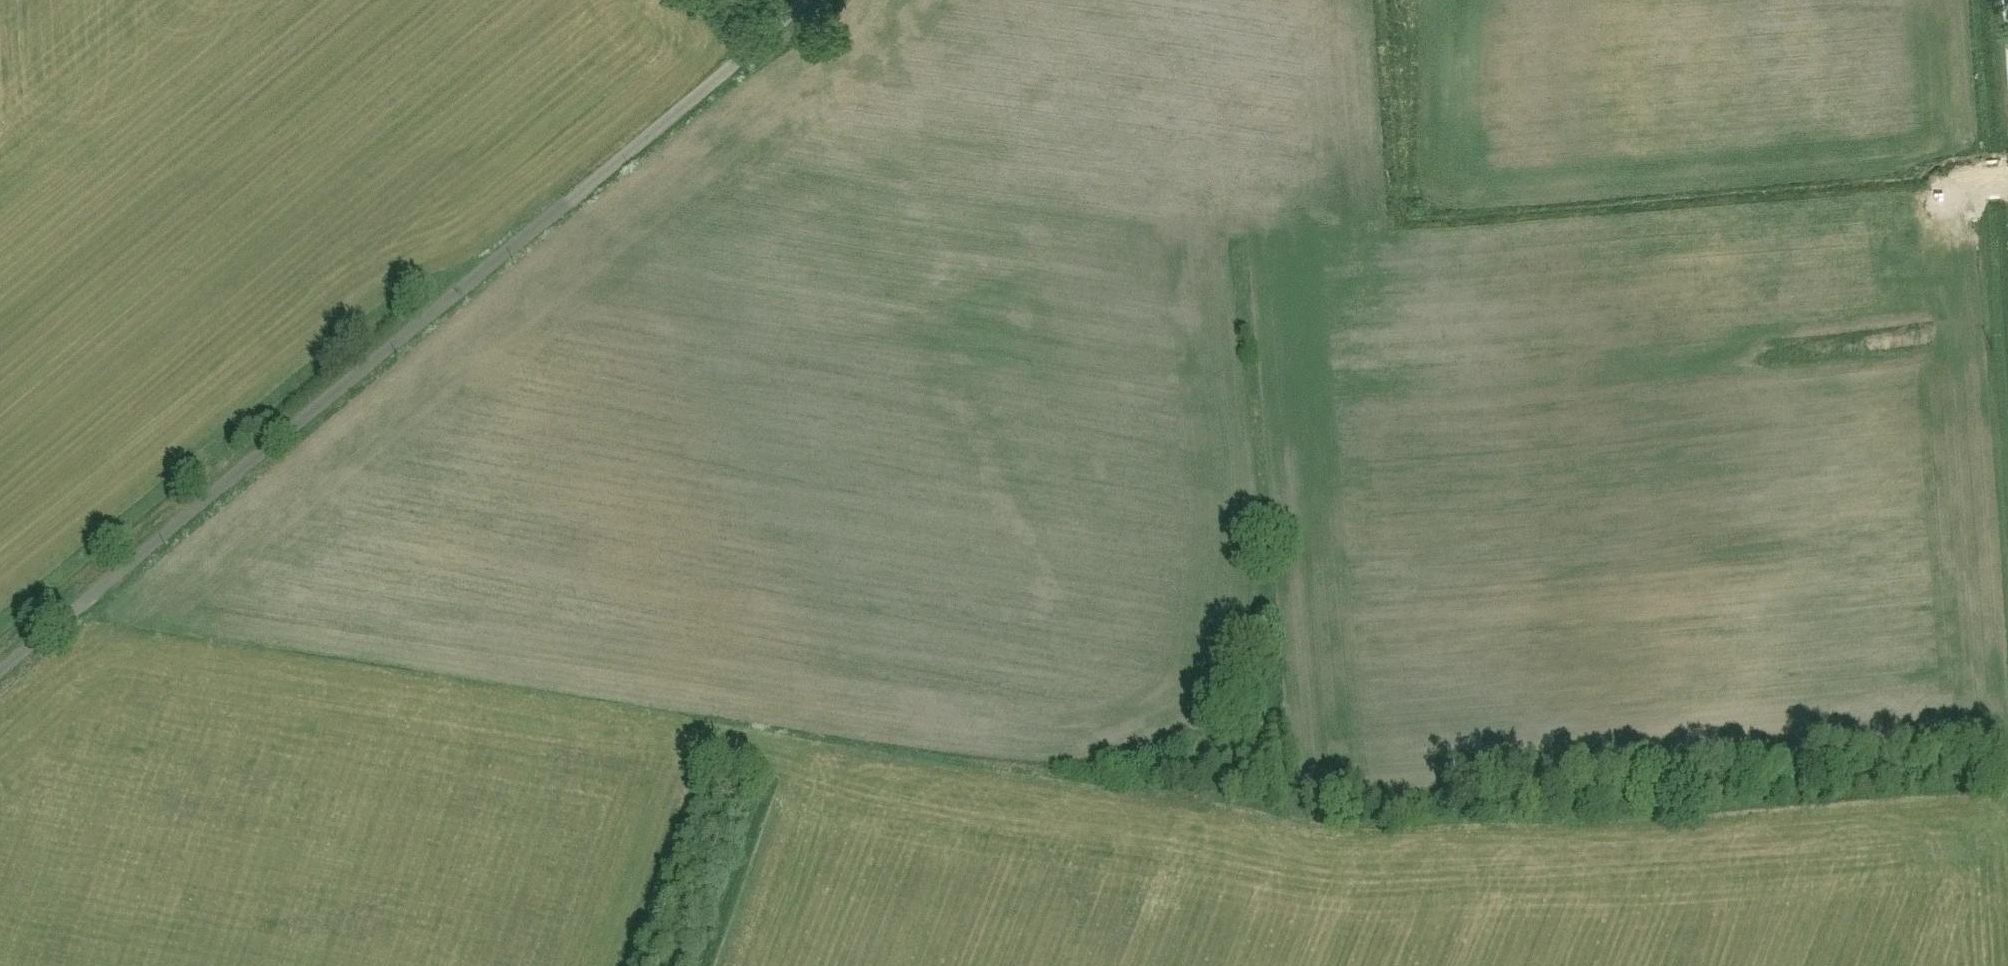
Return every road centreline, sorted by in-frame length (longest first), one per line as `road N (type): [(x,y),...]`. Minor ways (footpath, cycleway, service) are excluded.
road 1 (residential): [(812,0),(625,170),(0,667)]

